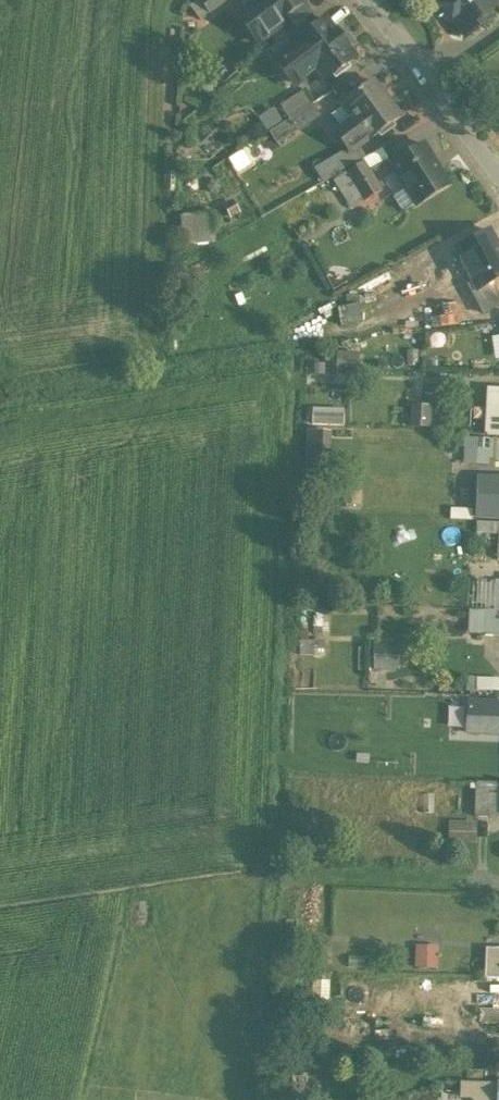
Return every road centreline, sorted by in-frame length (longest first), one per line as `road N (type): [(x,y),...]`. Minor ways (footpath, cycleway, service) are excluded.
road 1 (residential): [(498,173),(371,0)]

